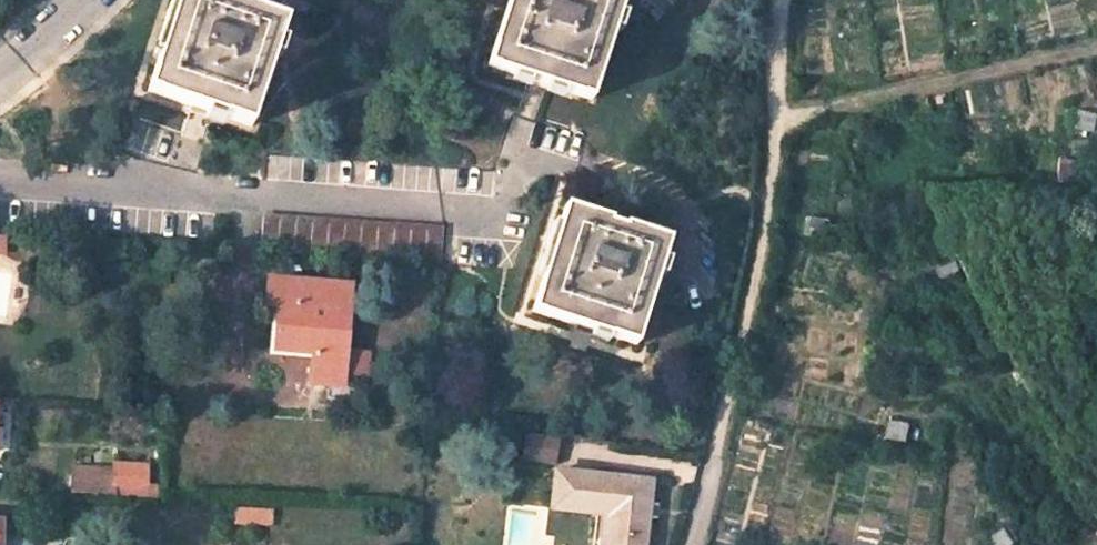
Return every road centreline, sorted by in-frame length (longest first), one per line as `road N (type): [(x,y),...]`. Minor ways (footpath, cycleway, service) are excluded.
road 1 (unclassified): [(695,544),(733,382)]

